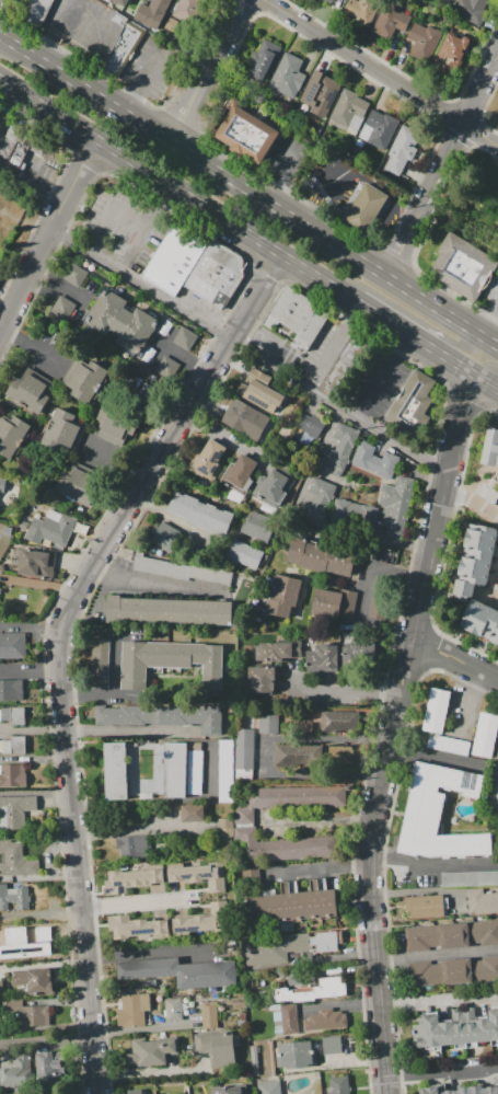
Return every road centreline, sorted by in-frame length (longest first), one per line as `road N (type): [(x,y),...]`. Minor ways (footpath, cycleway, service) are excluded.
road 1 (residential): [(225,339),(78,587),(59,637),(96,1093)]
road 2 (residential): [(471,382),(370,855),(388,1093)]
road 3 (residential): [(497,147),(259,0)]
road 4 (residential): [(497,56),(384,275)]
road 5 (primary): [(338,299),(497,399)]
road 6 (primary): [(338,299),(367,287),(464,348),(480,335)]
road 7 (primary): [(244,187),(114,106)]
road 8 (primary): [(92,146),(221,224)]
road 9 (primary): [(497,346),(384,275)]

